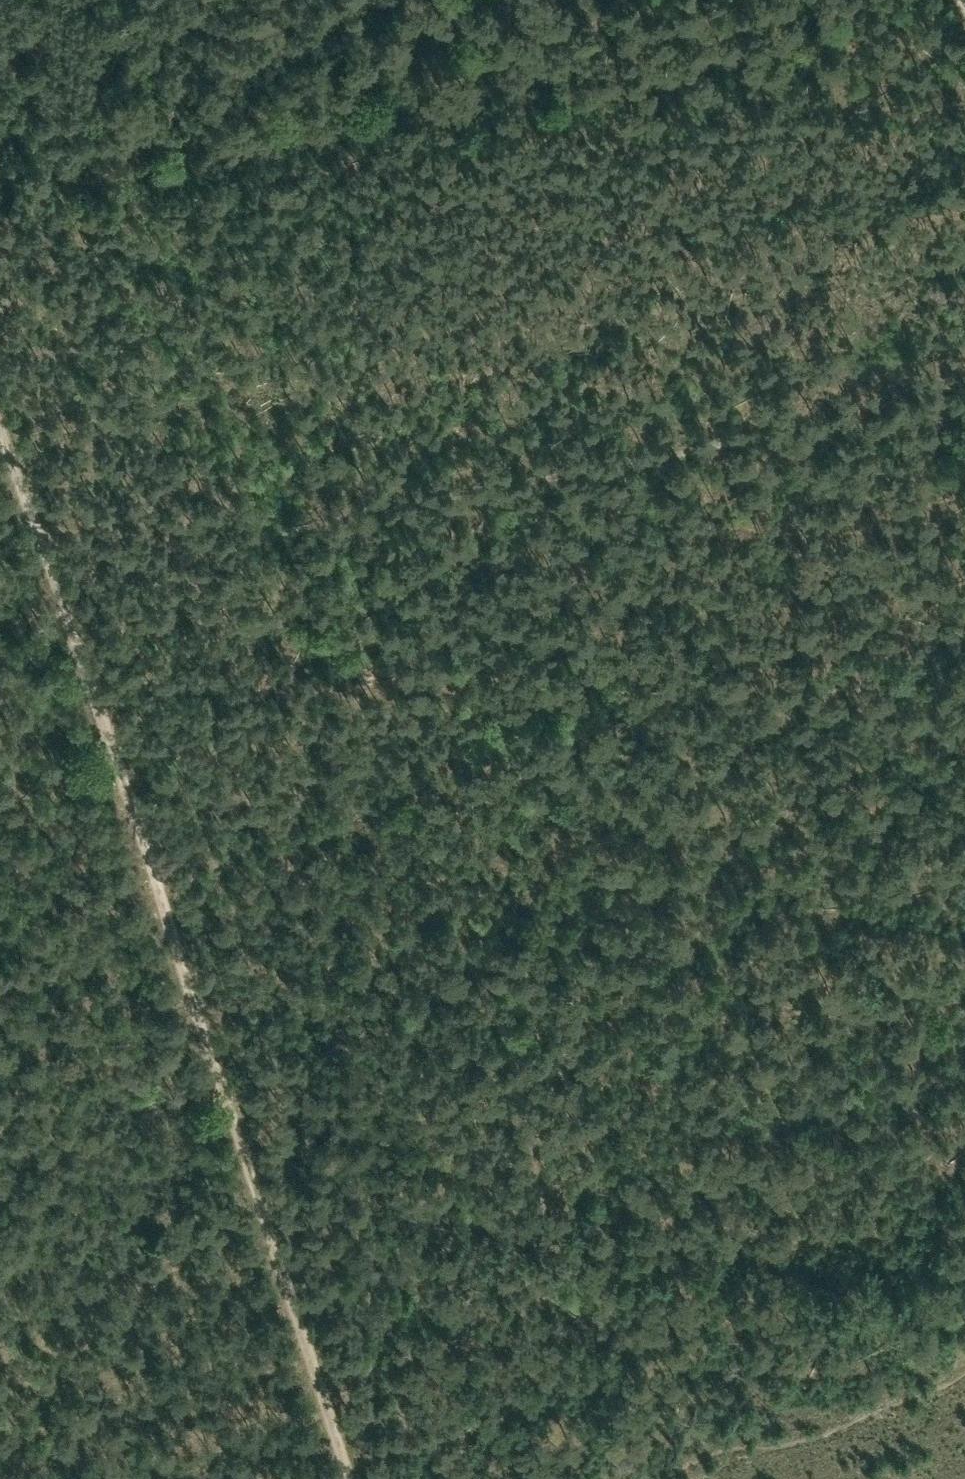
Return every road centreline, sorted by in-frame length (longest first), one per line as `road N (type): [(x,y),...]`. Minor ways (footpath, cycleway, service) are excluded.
road 1 (track): [(53,575),(354,1478)]
road 2 (track): [(53,575),(538,453),(851,429),(964,394)]
road 3 (track): [(964,664),(806,724),(528,783),(465,846),(185,986)]
road 4 (track): [(0,425),(53,575)]

